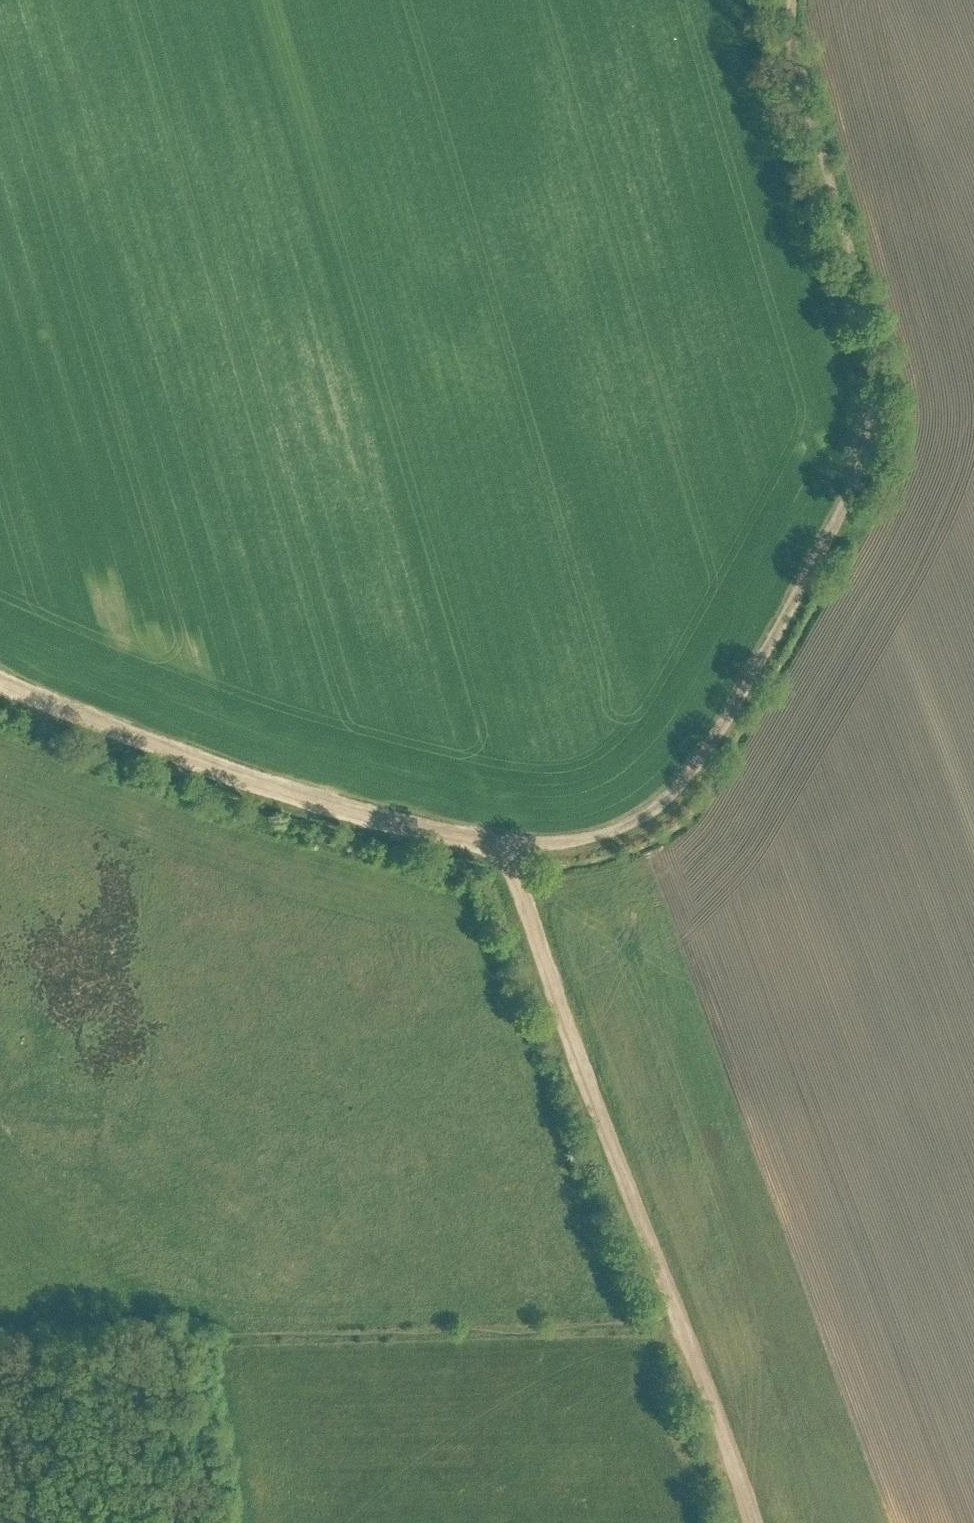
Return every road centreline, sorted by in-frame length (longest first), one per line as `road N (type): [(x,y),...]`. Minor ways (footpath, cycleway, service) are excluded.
road 1 (track): [(792,0),(793,42),(867,320),(874,380),(865,451),(793,605),(719,731),(656,813),(575,842),(509,844)]
road 2 (track): [(750,1522),(512,872),(509,844)]
road 3 (track): [(509,844),(222,770),(0,680)]

